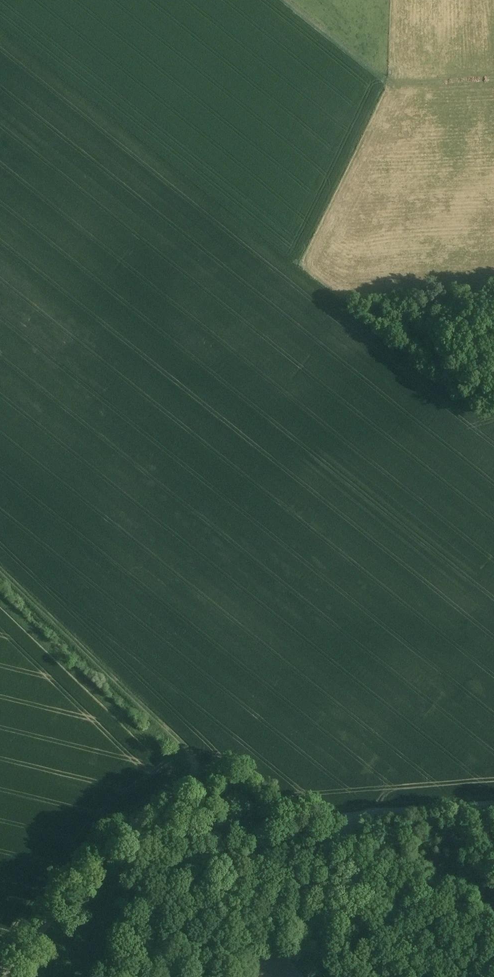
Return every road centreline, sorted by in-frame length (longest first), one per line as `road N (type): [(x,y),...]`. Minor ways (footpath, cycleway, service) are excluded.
road 1 (unclassified): [(240,976),(363,815),(493,804)]

